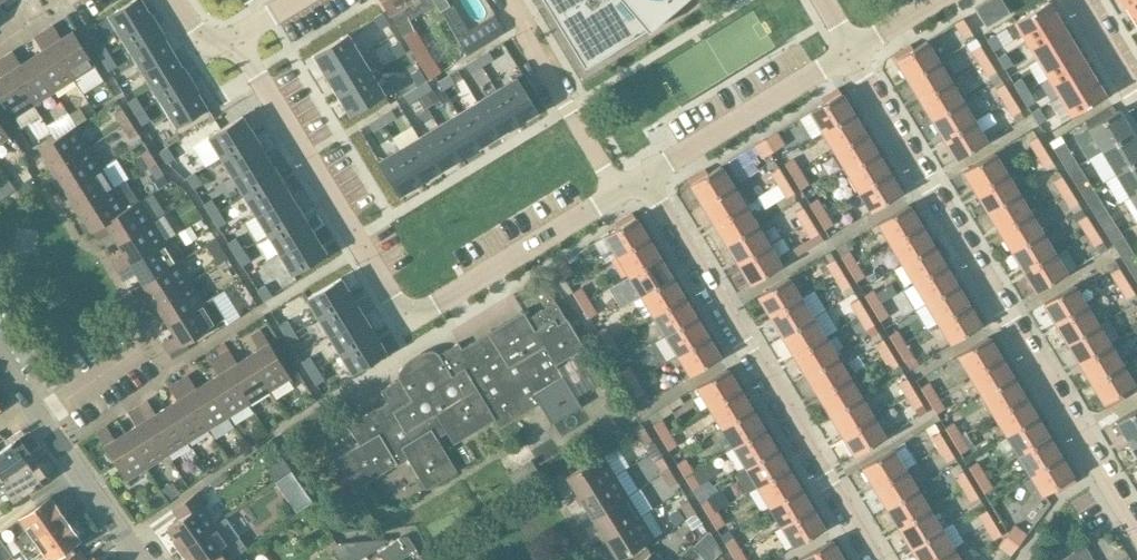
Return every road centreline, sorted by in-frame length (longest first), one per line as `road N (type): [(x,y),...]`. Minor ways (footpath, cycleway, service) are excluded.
road 1 (residential): [(1136,529),(848,54)]
road 2 (residential): [(877,559),(645,176)]
road 3 (residential): [(404,322),(232,38)]
road 4 (residential): [(404,322),(620,192)]
road 5 (residential): [(142,559),(0,360)]
road 6 (residential): [(645,176),(848,54)]
road 7 (residential): [(514,0),(526,38),(620,192)]

